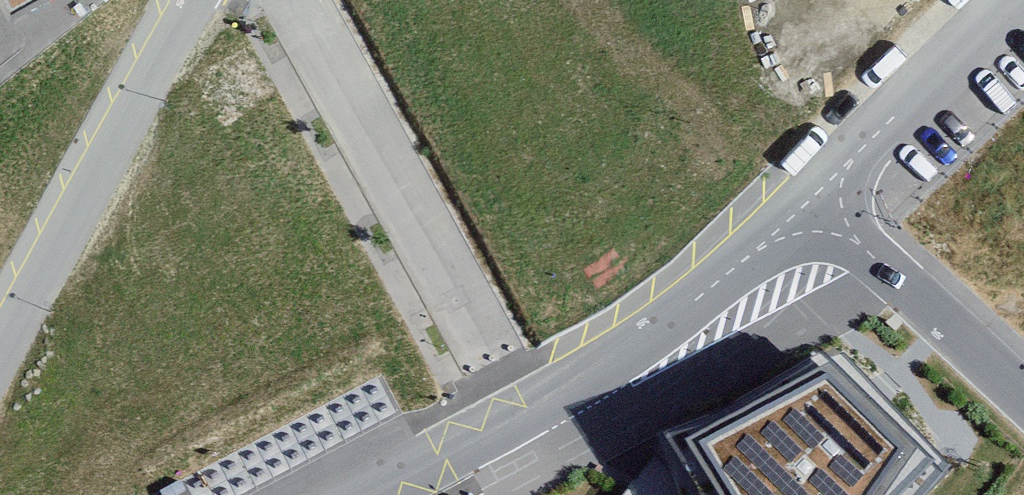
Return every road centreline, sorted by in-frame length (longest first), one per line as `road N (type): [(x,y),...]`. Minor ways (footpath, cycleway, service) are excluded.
road 1 (residential): [(292,0),(524,415)]
road 2 (residential): [(0,377),(197,0)]
road 3 (residential): [(524,415),(687,311),(813,198)]
road 4 (residential): [(813,198),(1023,399)]
road 5 (residential): [(1023,6),(813,198)]
road 6 (residential): [(371,494),(524,415)]

